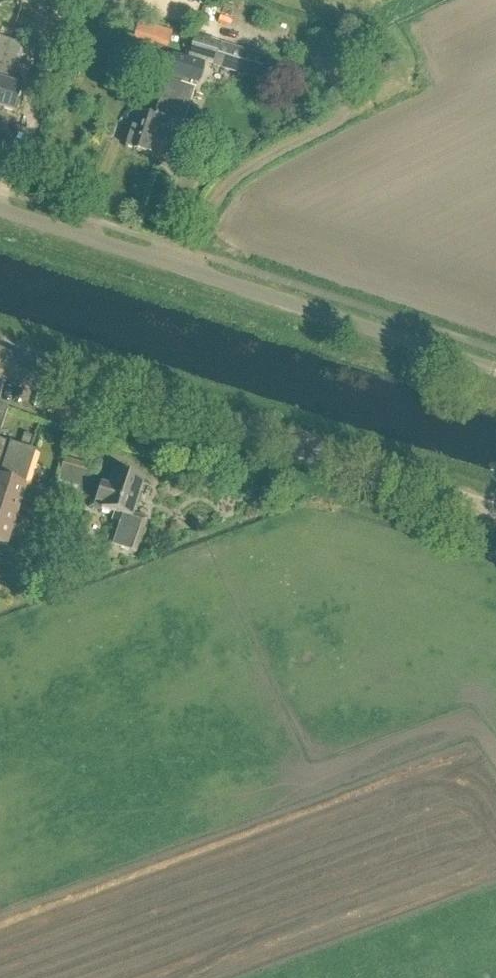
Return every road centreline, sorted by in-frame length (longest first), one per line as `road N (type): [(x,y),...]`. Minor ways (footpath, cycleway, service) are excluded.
road 1 (unclassified): [(495,372),(0,211)]
road 2 (tertiary): [(495,513),(0,355)]

